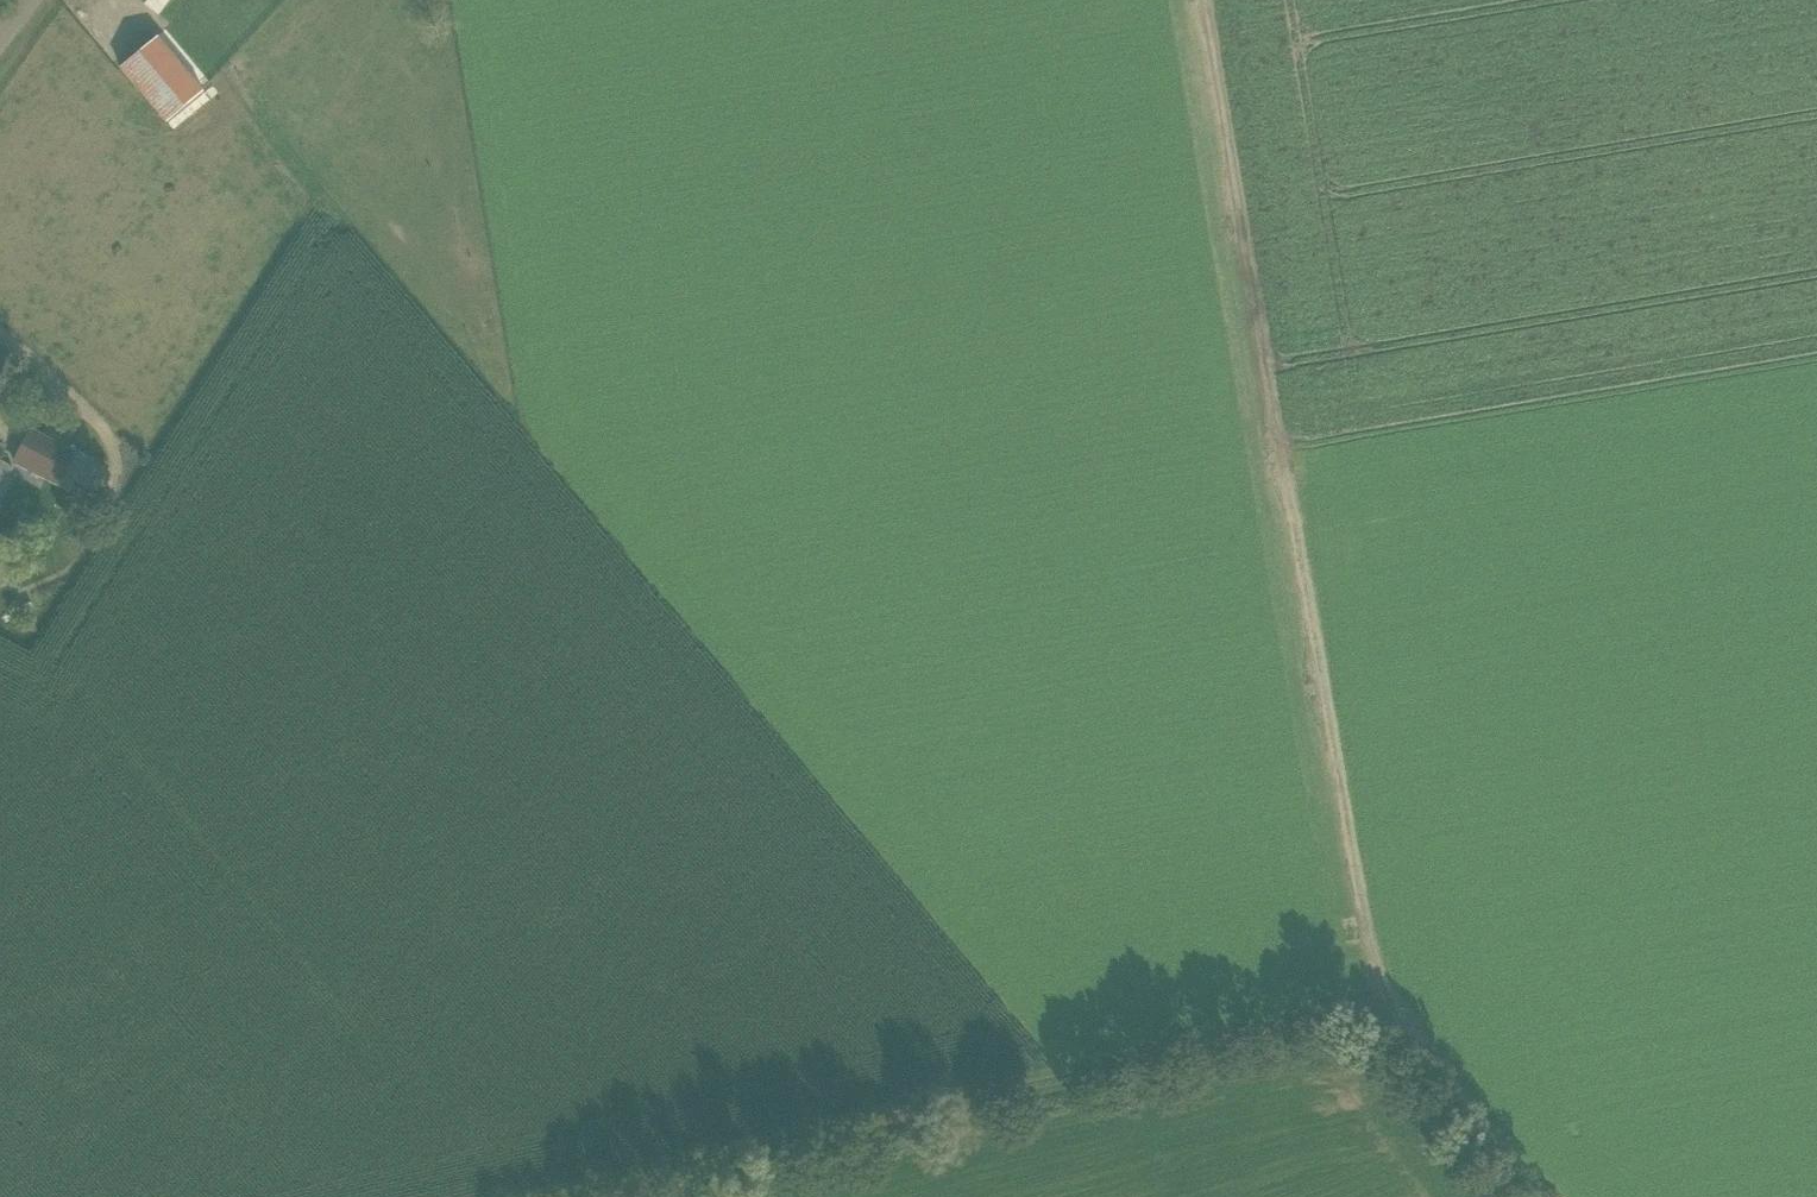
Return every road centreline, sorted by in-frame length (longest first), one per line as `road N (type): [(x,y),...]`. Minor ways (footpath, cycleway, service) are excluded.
road 1 (track): [(1510,1196),(1361,1020),(553,1196)]

